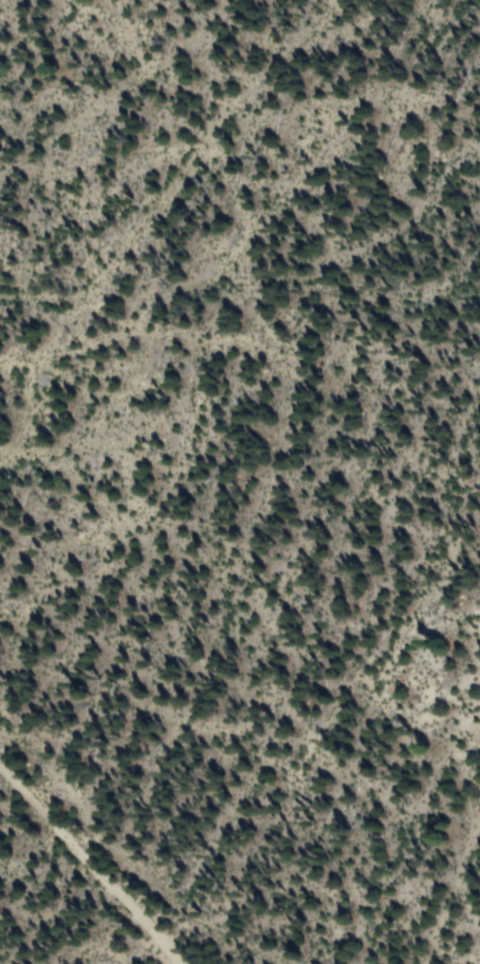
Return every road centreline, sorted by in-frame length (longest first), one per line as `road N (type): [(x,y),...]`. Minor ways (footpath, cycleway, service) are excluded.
road 1 (track): [(208,963),(153,889),(31,759),(0,746)]

